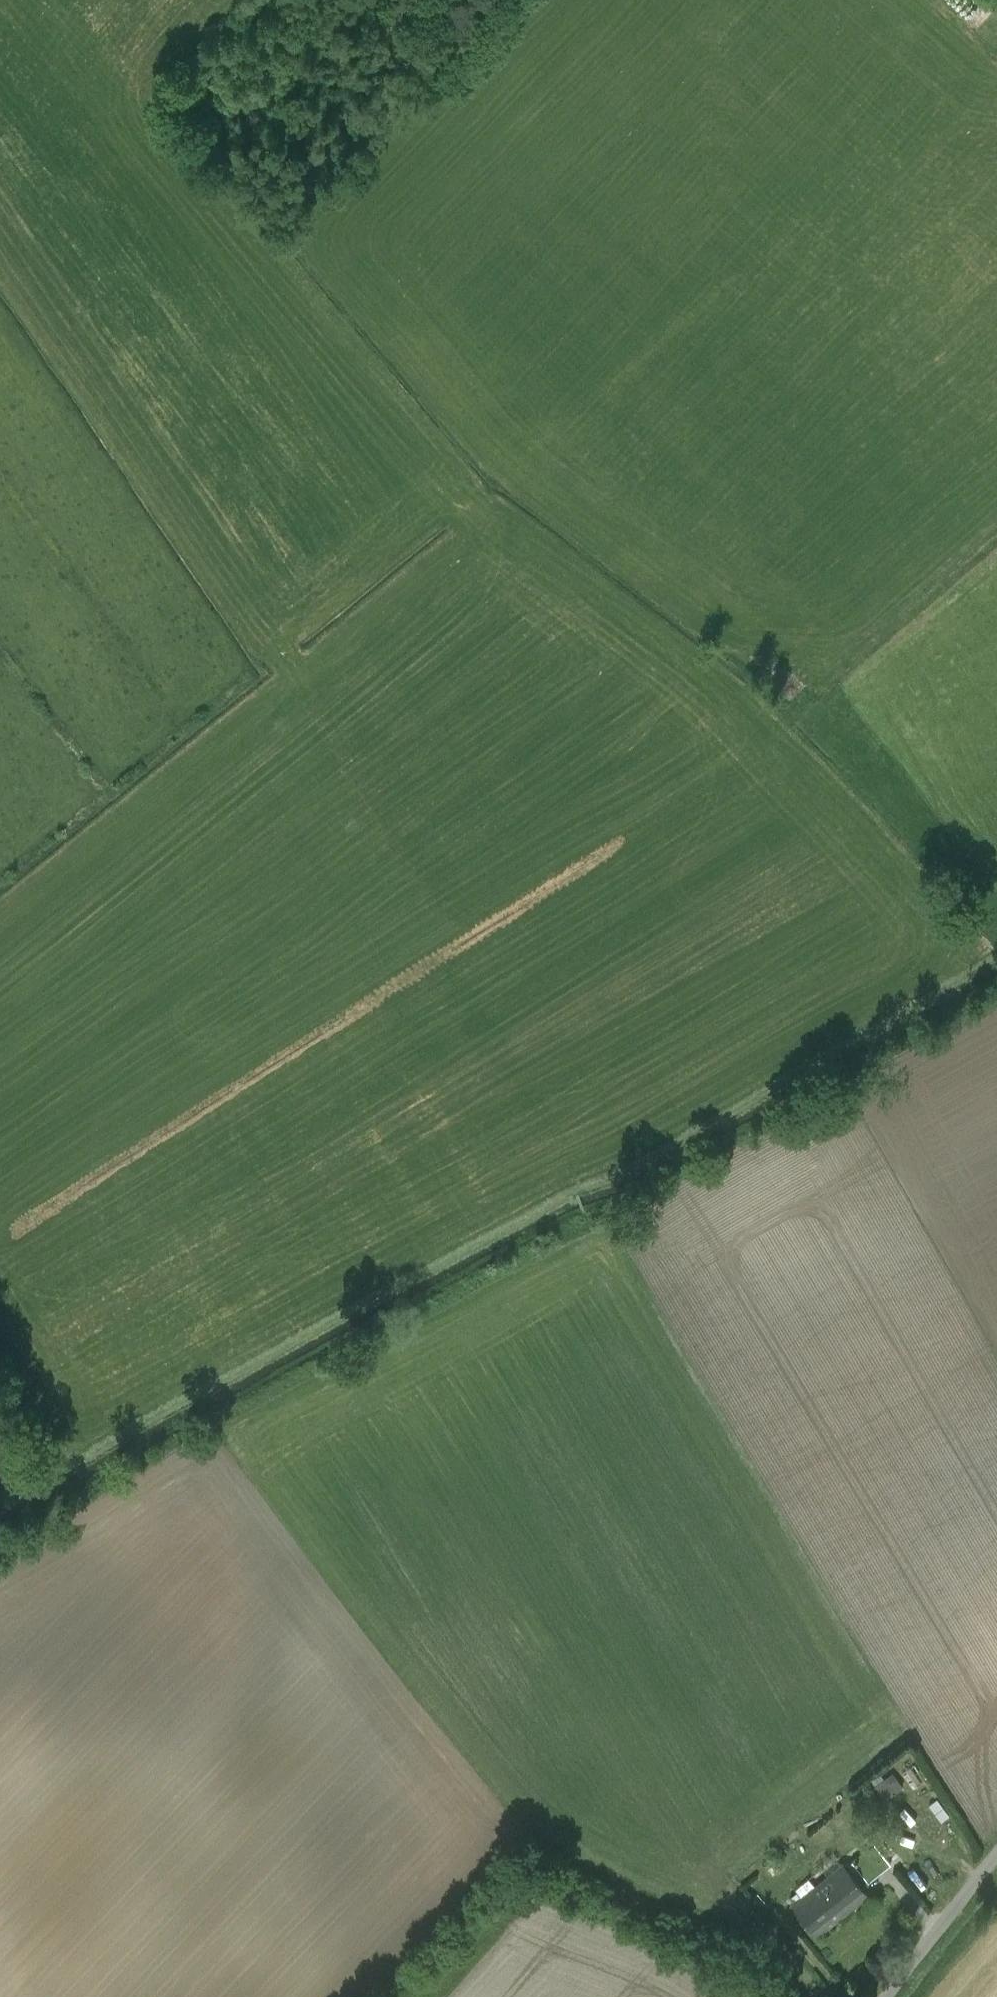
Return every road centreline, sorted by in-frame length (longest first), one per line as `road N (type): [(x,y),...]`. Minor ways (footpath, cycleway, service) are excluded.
road 1 (track): [(996,536),(788,714)]
road 2 (unclassified): [(886,1996),(996,1855)]

